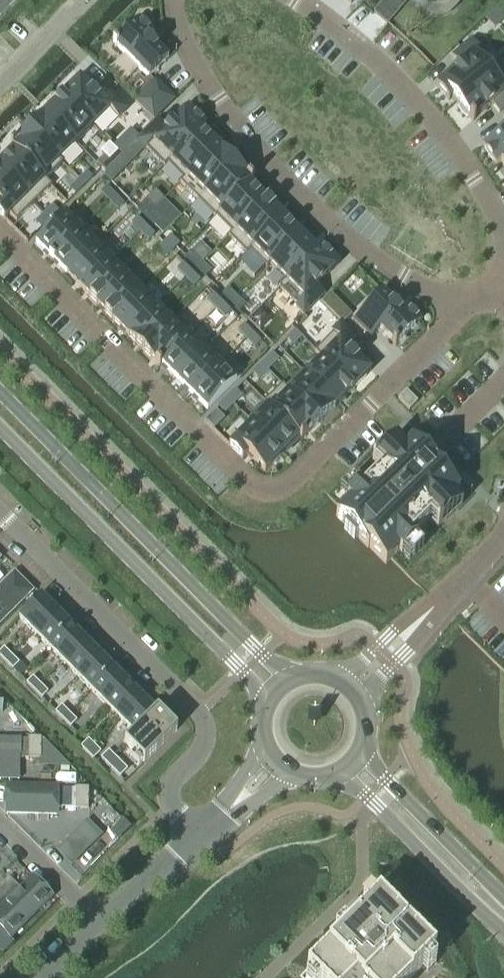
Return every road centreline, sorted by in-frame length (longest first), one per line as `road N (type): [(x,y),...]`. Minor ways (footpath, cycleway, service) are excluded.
road 1 (residential): [(0,233),(247,482),(269,489),(292,481),(467,301)]
road 2 (residential): [(174,0),(218,95),(281,172),(402,272),(467,301)]
road 3 (residential): [(195,838),(170,807),(169,789),(197,756),(204,739),(199,714),(0,513)]
road 4 (secondary): [(287,681),(0,392)]
road 5 (secondary): [(0,428),(267,701)]
road 6 (residential): [(503,250),(472,176),(425,114),(297,0)]
road 7 (secondary): [(339,771),(461,892),(503,920)]
road 8 (secondary): [(503,907),(357,753)]
road 9 (residential): [(98,922),(0,822)]
road 10 (residential): [(195,838),(98,922)]
road 11 (residential): [(360,704),(403,652),(429,603)]
road 12 (residential): [(429,603),(336,680)]

